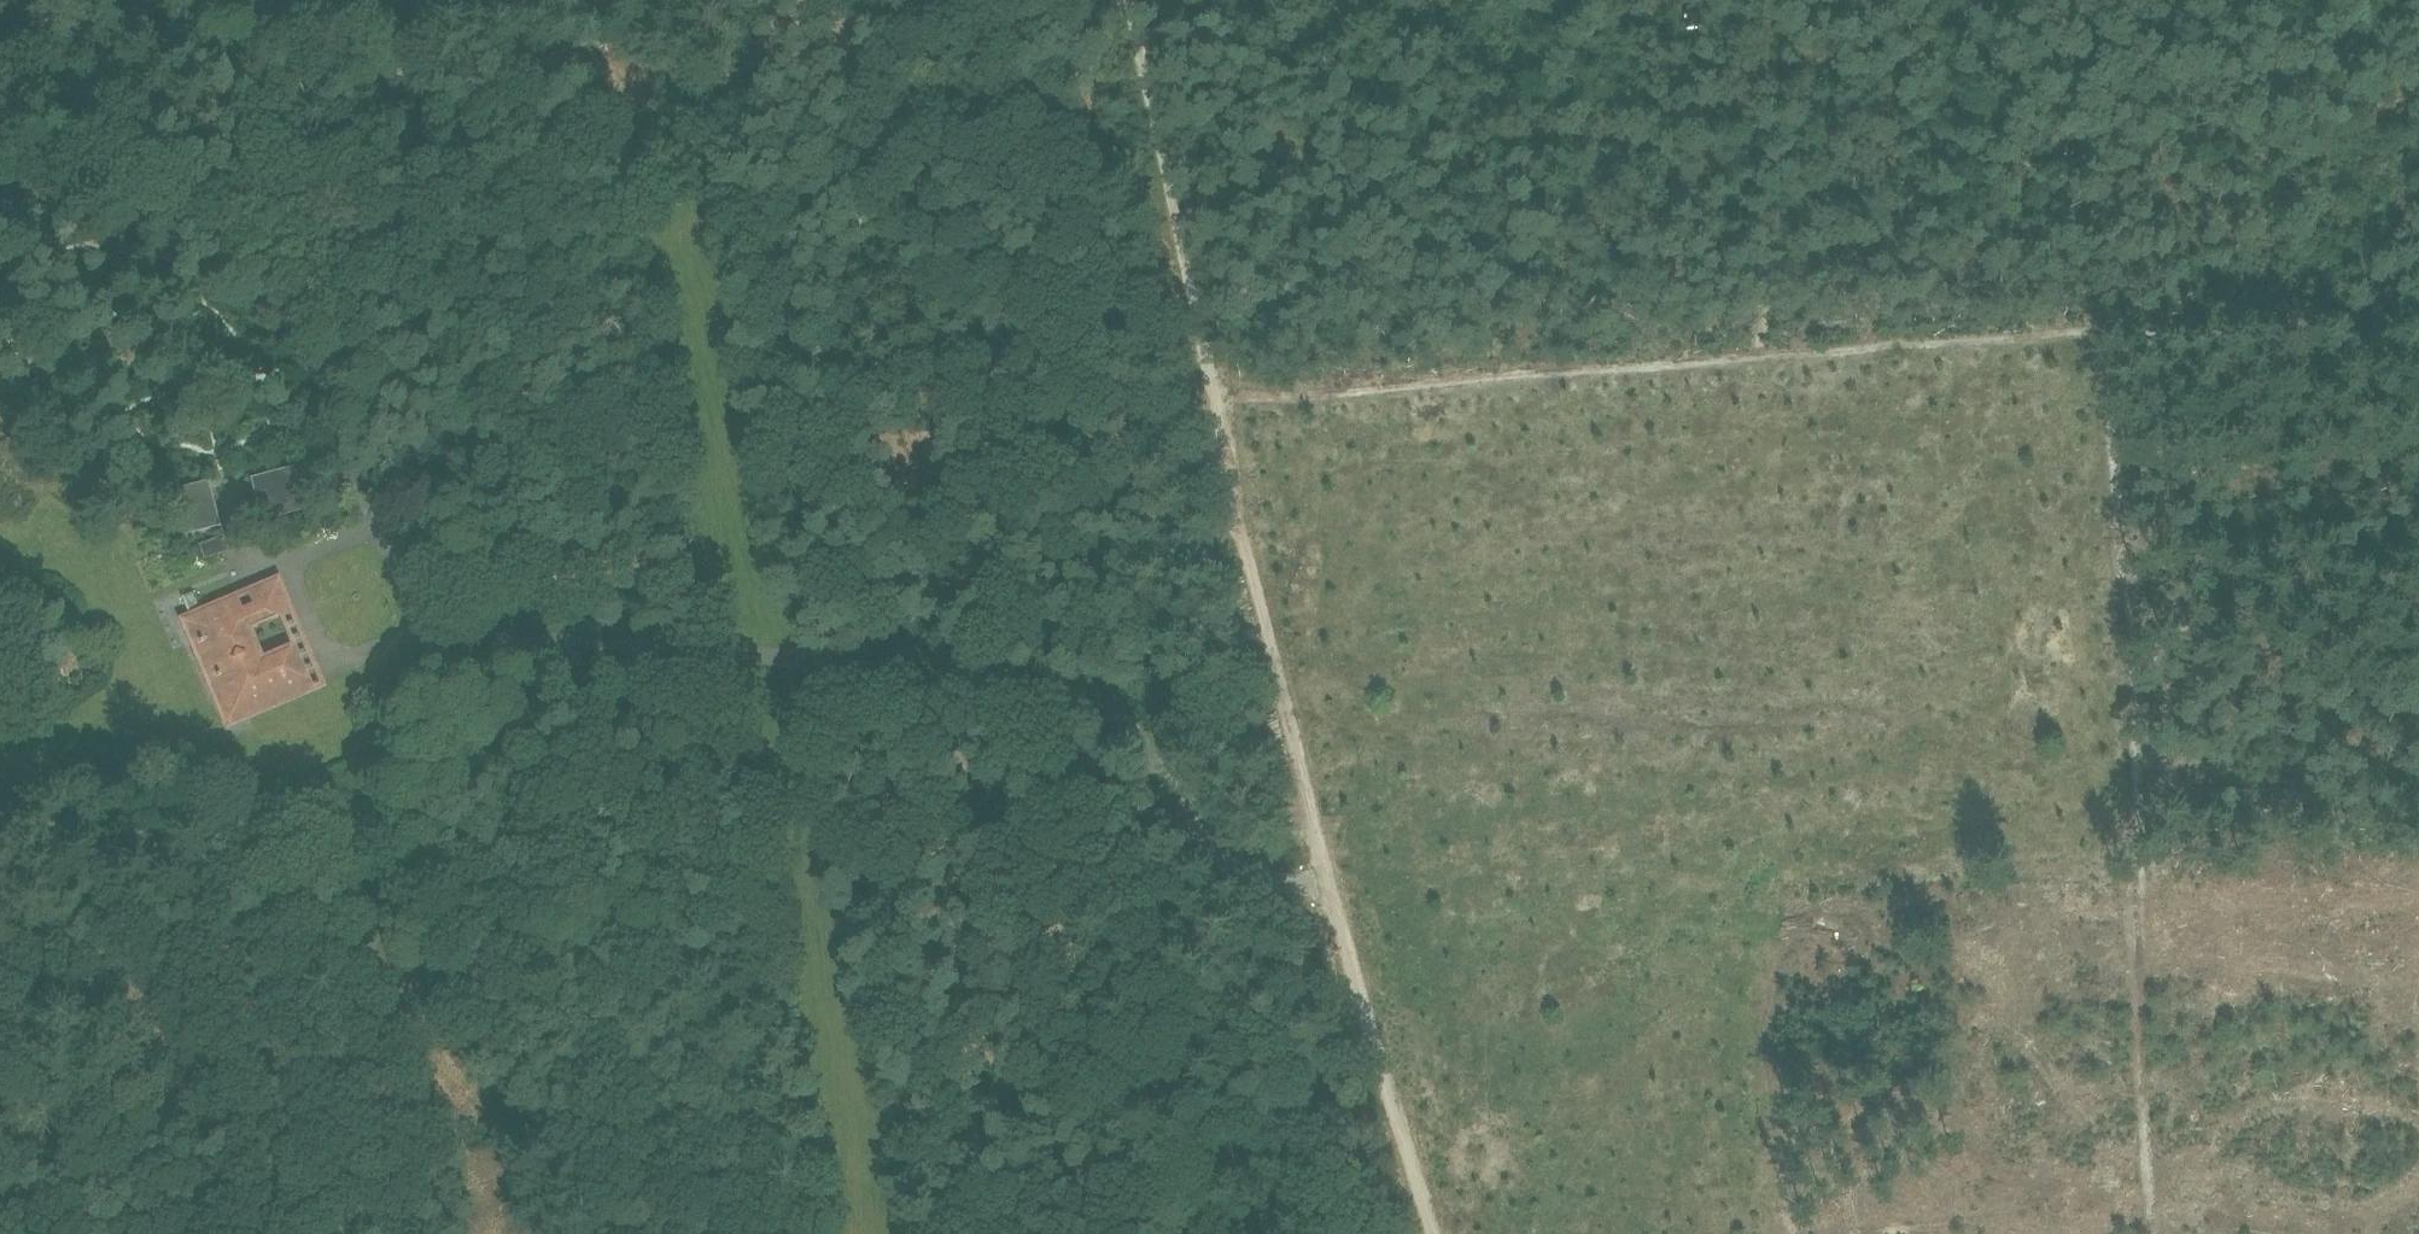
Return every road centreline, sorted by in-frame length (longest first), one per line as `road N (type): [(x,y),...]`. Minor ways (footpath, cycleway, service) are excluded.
road 1 (track): [(0,196),(51,187),(140,191),(232,222),(297,318),(375,526),(427,630),(1083,695),(1139,732),(1180,813),(1212,851),(1265,879),(1334,889)]
road 2 (track): [(1130,0),(1282,700),(1434,1233)]
road 3 (track): [(1217,417),(2418,338)]
road 4 (track): [(2158,1233),(2131,758)]
road 5 (track): [(2131,758),(2114,353)]
road 6 (track): [(0,40),(312,0)]
road 7 (track): [(291,561),(329,653),(349,659),(427,630)]
road 8 (track): [(375,526),(291,561),(255,553),(233,496)]

